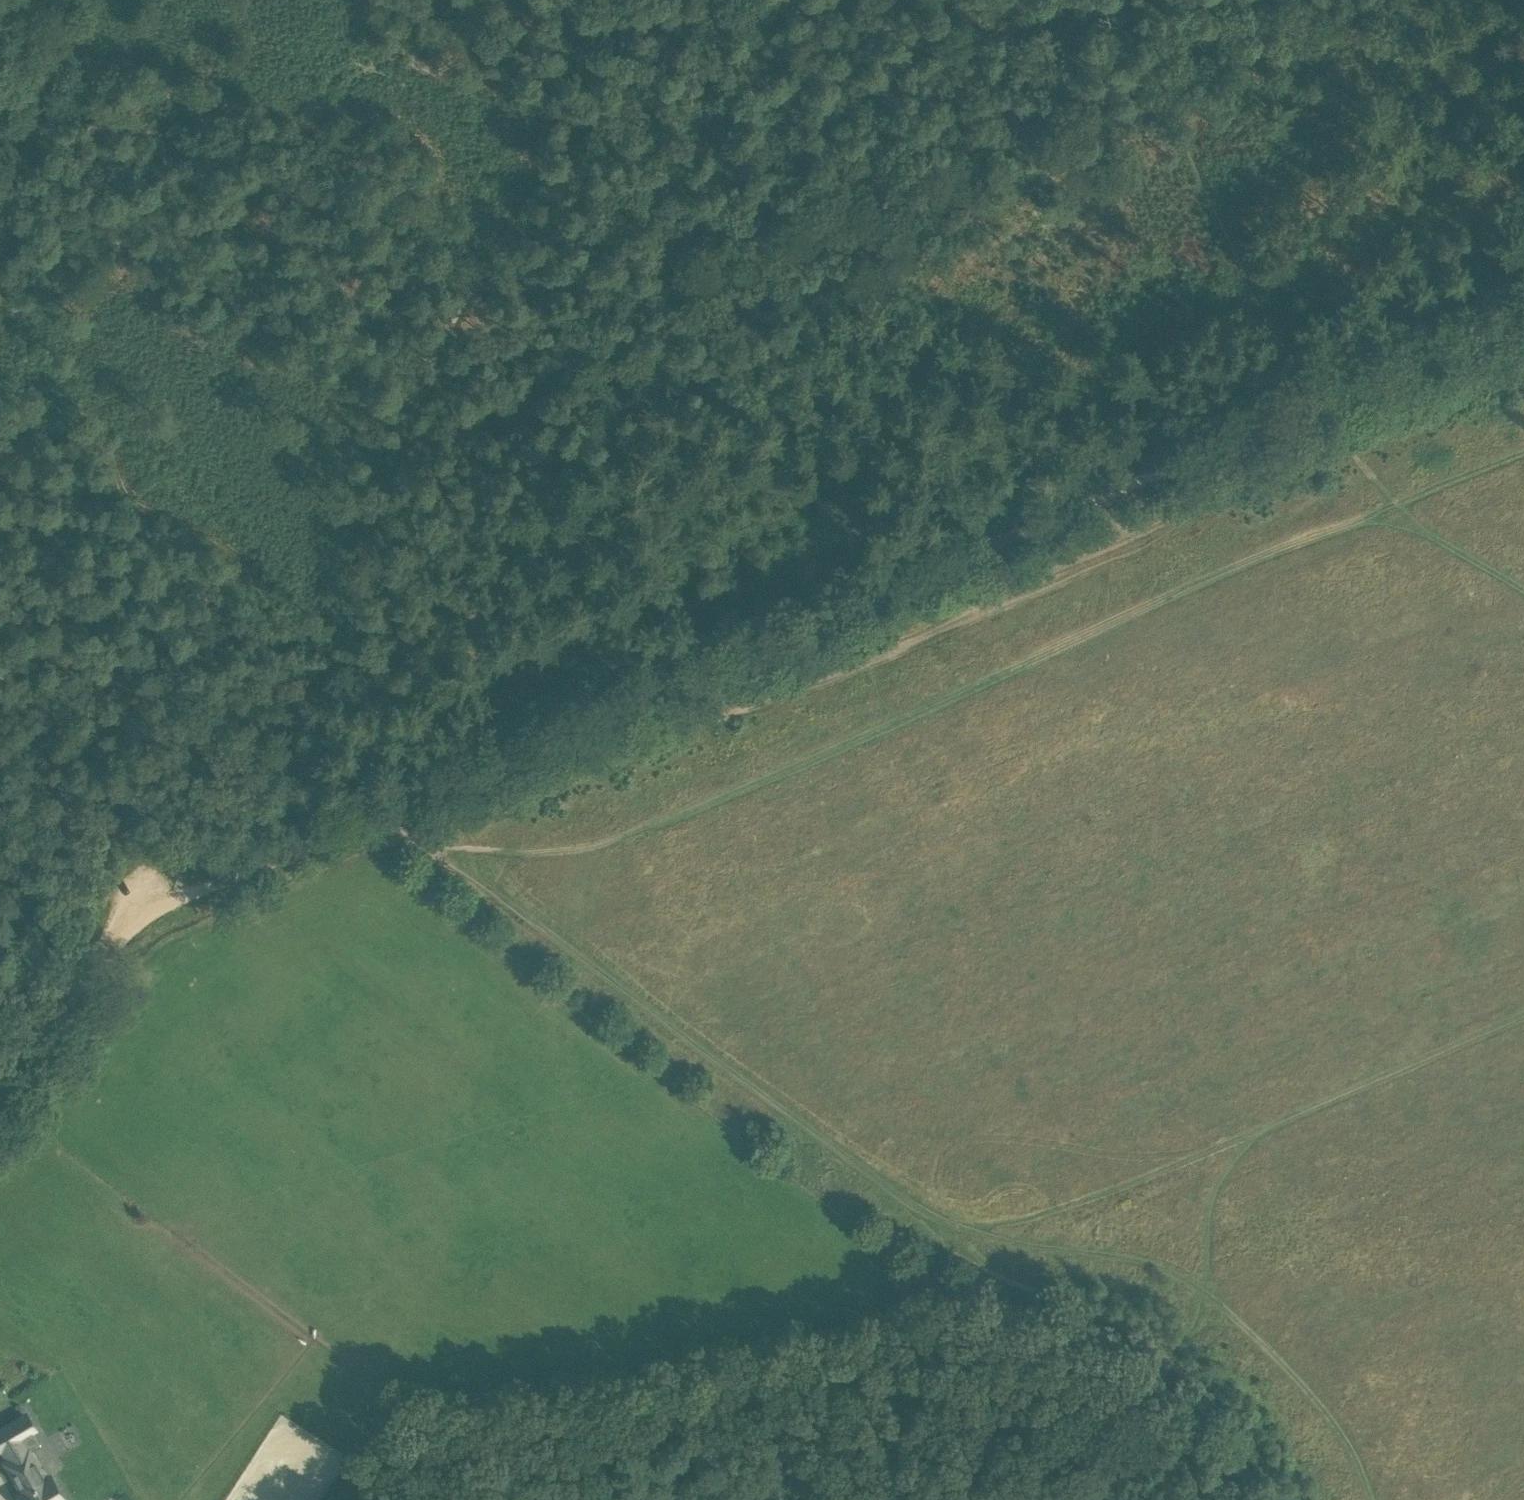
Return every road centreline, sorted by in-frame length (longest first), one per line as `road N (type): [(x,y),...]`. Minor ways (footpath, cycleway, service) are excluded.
road 1 (track): [(350,819),(1523,309)]
road 2 (track): [(440,845),(521,856),(599,848),(1523,443)]
road 3 (track): [(1017,1260),(1126,1264),(1169,1275),(1245,1322),(1311,1396),(1352,1456),(1368,1499)]
road 4 (track): [(58,1021),(154,901),(350,819)]
road 5 (track): [(1310,403),(1374,471),(1523,575)]
road 6 (track): [(1002,1499),(1183,1363)]
road 7 (track): [(325,687),(350,819)]

